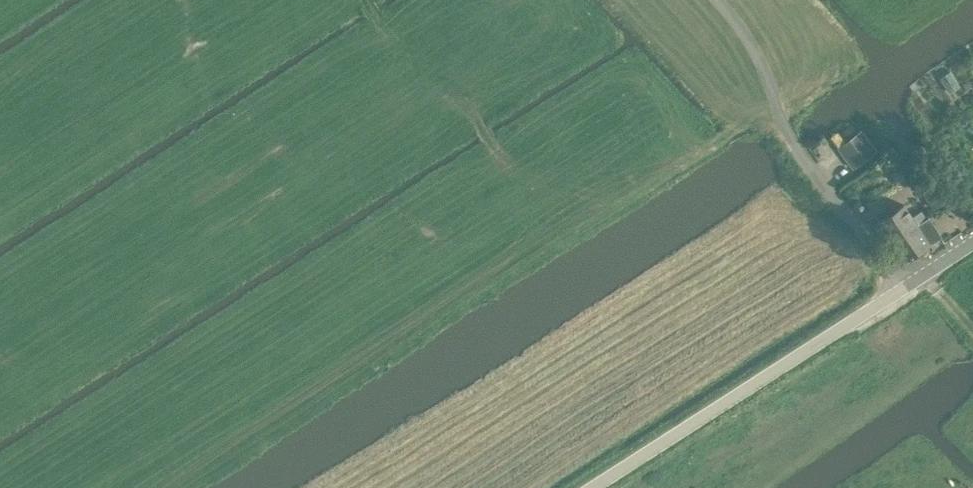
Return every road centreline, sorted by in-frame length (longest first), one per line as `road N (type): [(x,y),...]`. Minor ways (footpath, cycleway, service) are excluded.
road 1 (unclassified): [(584,487),(972,236)]

